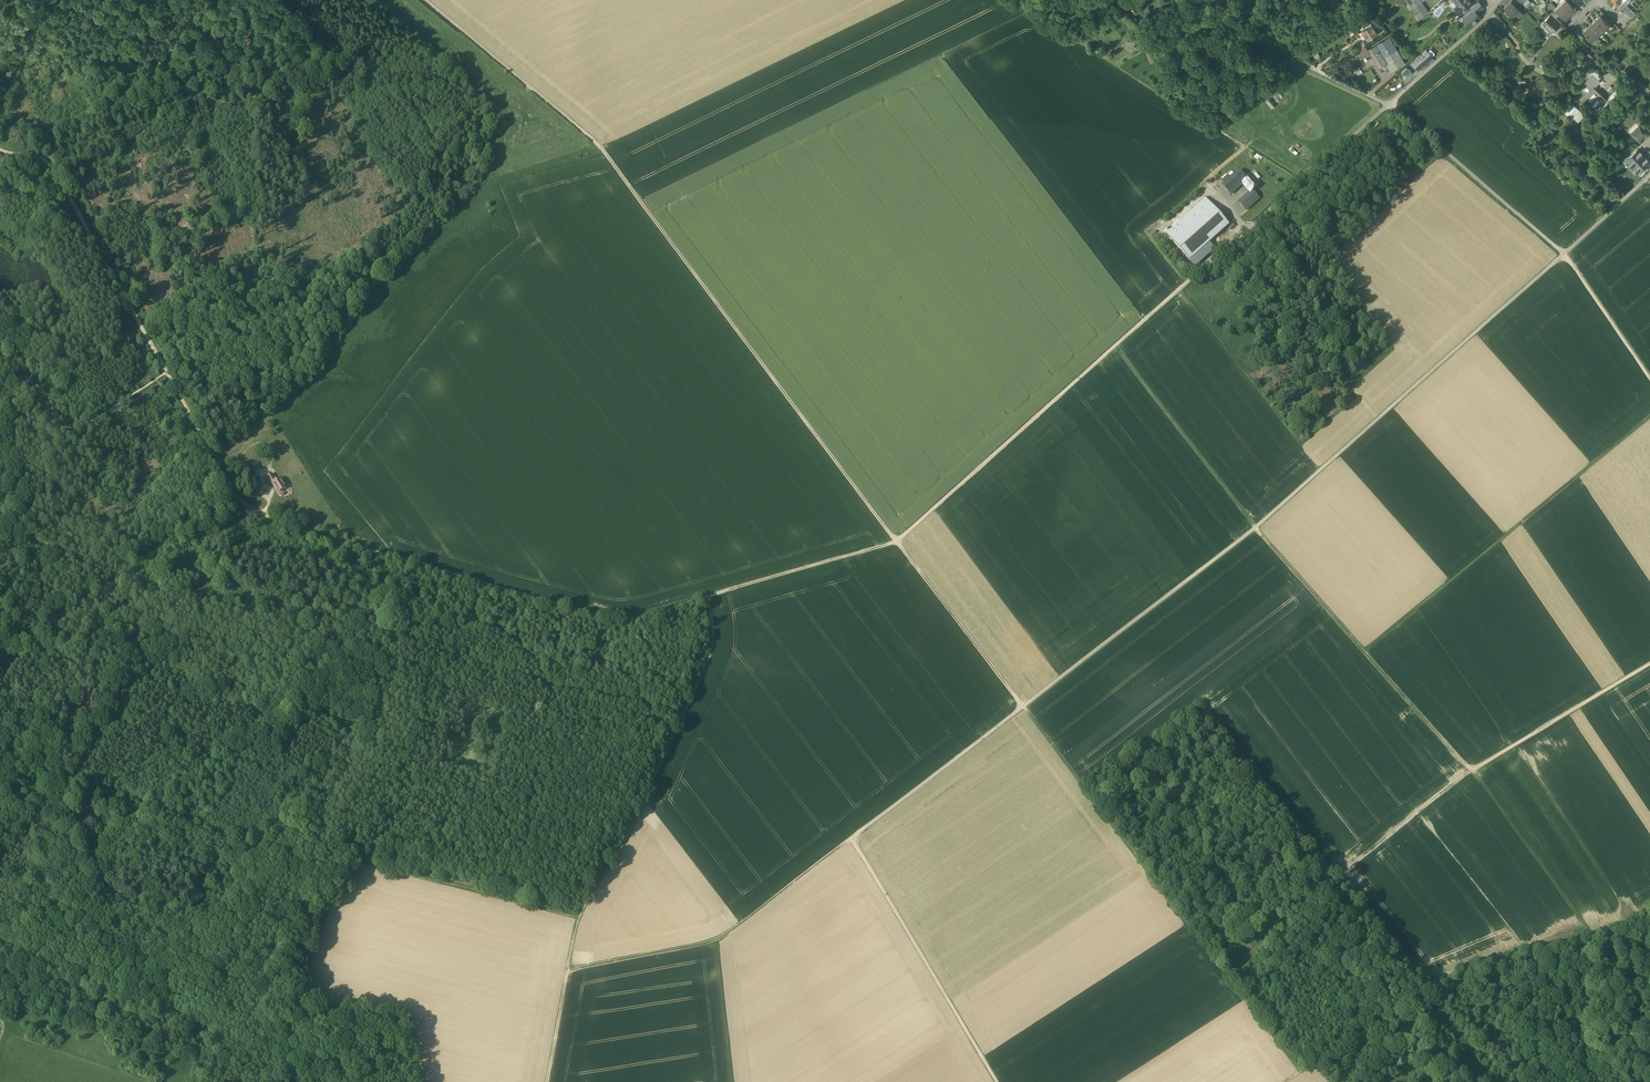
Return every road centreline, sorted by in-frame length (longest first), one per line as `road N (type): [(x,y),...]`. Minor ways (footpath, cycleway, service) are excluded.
road 1 (track): [(422,0),(606,155),(897,541)]
road 2 (track): [(1595,941),(1477,773),(1255,528)]
road 3 (track): [(1089,792),(1205,702),(1427,990)]
road 4 (track): [(1022,706),(852,838),(997,1081)]
road 5 (track): [(710,596),(619,625),(260,515)]
road 6 (track): [(1022,706),(1302,1071)]
road 7 (track): [(1564,253),(1255,528)]
road 8 (track): [(0,951),(61,973),(138,986),(174,968),(276,852),(340,860)]
road 9 (track): [(1649,666),(1474,775),(1340,879)]
road 10 (track): [(1318,1060),(1477,965),(1595,941),(1649,915)]
road 11 (track): [(1369,653),(1649,422)]
road 12 (track): [(583,920),(629,845),(716,653),(710,596)]
road 13 (track): [(572,973),(717,942),(852,838)]
road 14 (track): [(1255,528),(1022,706)]
road 15 (track): [(1115,345),(897,541)]
road 16 (track): [(0,777),(139,804),(198,834),(276,852)]
road 17 (track): [(1255,528),(1115,345)]
road 18 (track): [(1388,105),(1564,253)]
road 19 (track): [(897,541),(1022,706)]
road 20 (track): [(0,360),(62,406),(102,415),(167,373)]
road 21 (track): [(897,541),(710,596)]
road 22 (track): [(367,865),(329,920),(303,1029)]
road 23 (track): [(1564,253),(1649,377)]
road 24 (residential): [(1496,6),(1388,105)]
road 25 (track): [(717,942),(732,1081)]

